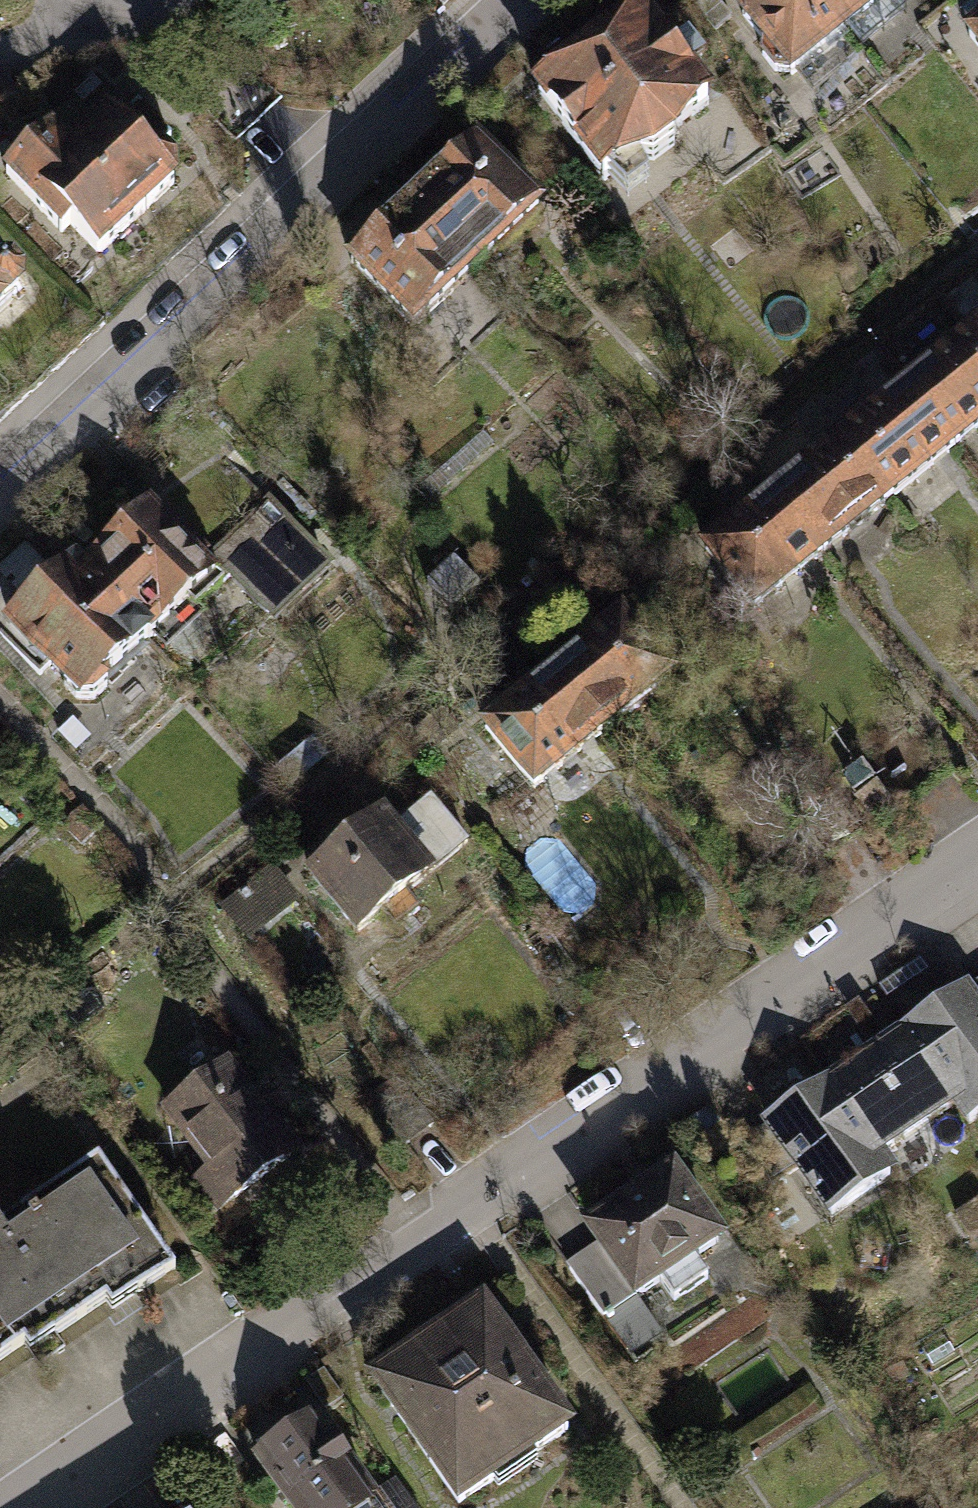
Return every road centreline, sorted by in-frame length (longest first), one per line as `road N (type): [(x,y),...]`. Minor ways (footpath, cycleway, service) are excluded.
road 1 (residential): [(28,1507),(977,857)]
road 2 (residential): [(0,463),(517,0)]
road 3 (residential): [(0,58),(59,37),(118,0)]

